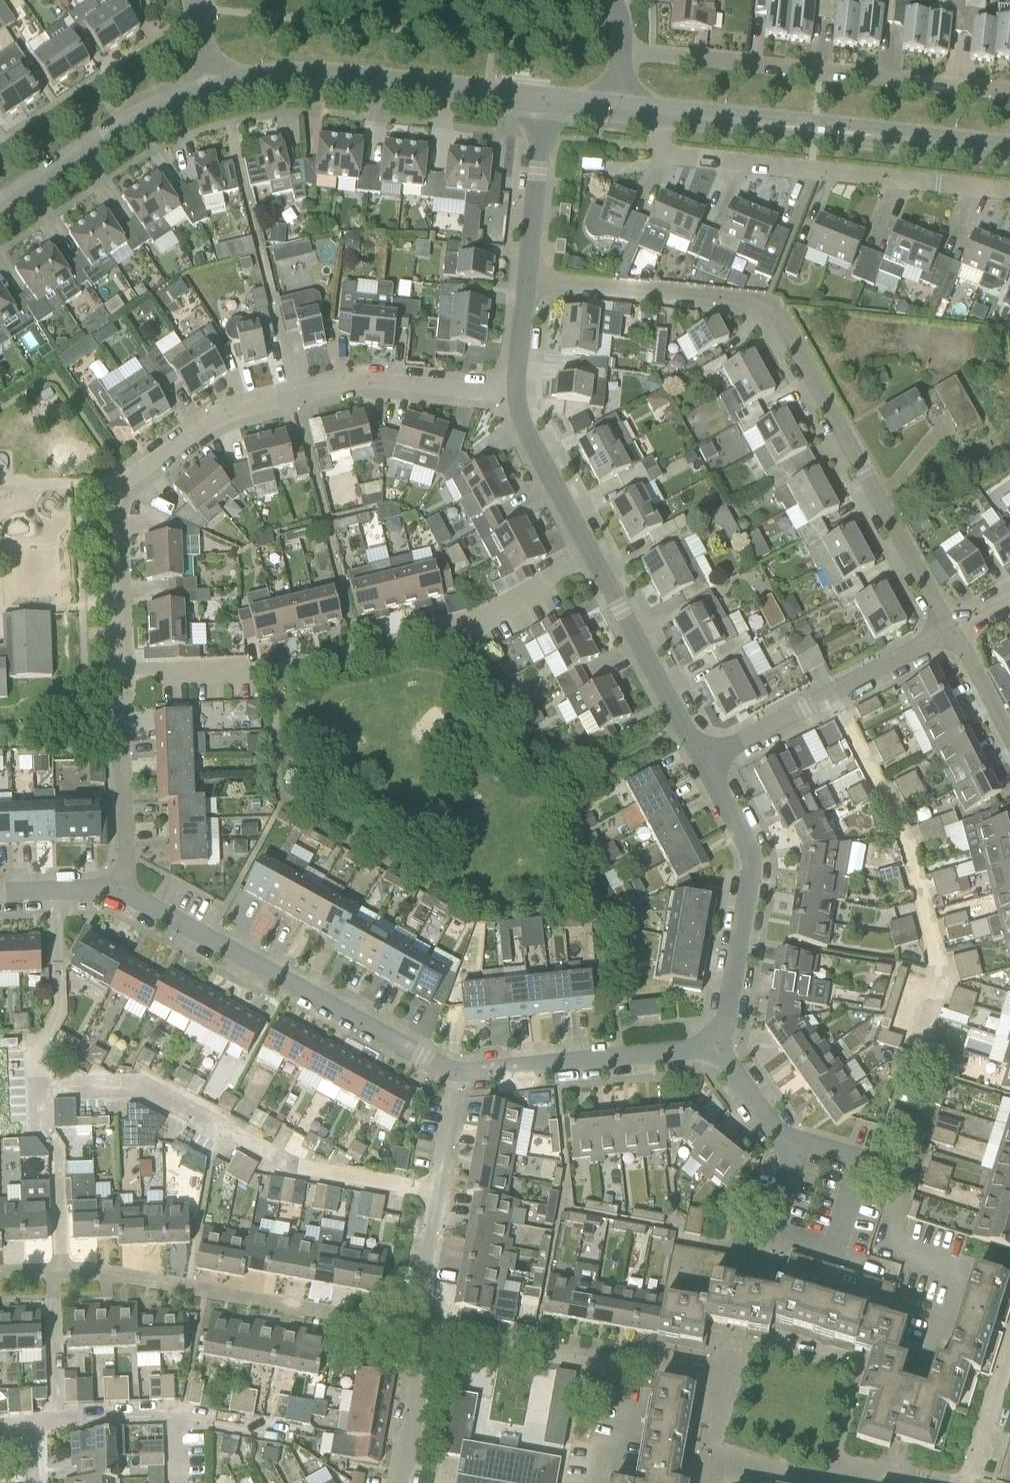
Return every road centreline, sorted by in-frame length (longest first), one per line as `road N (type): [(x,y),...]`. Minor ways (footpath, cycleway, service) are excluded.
road 1 (residential): [(951,631),(774,310),(526,285)]
road 2 (residential): [(120,679),(115,518),(128,483),(173,449),(236,411),(297,392),(365,385),(512,404)]
road 3 (residential): [(403,1482),(428,1331),(413,1328),(459,1074)]
road 4 (residential): [(658,116),(665,155),(1009,192)]
road 5 (residential): [(122,891),(459,1074)]
road 6 (residential): [(1009,94),(629,55)]
road 7 (tertiary): [(1009,151),(658,116)]
road 8 (tertiary): [(546,104),(254,82),(208,87)]
road 9 (residential): [(721,1048),(755,864),(702,762)]
road 10 (residential): [(951,631),(702,762)]
road 11 (residential): [(459,1074),(721,1048)]
road 12 (residential): [(702,762),(596,558)]
road 13 (residential): [(122,891),(120,679)]
road 14 (residential): [(526,285),(546,104)]
road 15 (residential): [(596,558),(512,404)]
road 16 (residential): [(455,633),(596,558)]
road 17 (residential): [(120,679),(265,673)]
road 18 (tertiary): [(0,212),(111,141)]
road 19 (residential): [(1009,739),(951,631)]
road 20 (residential): [(0,893),(122,891)]

